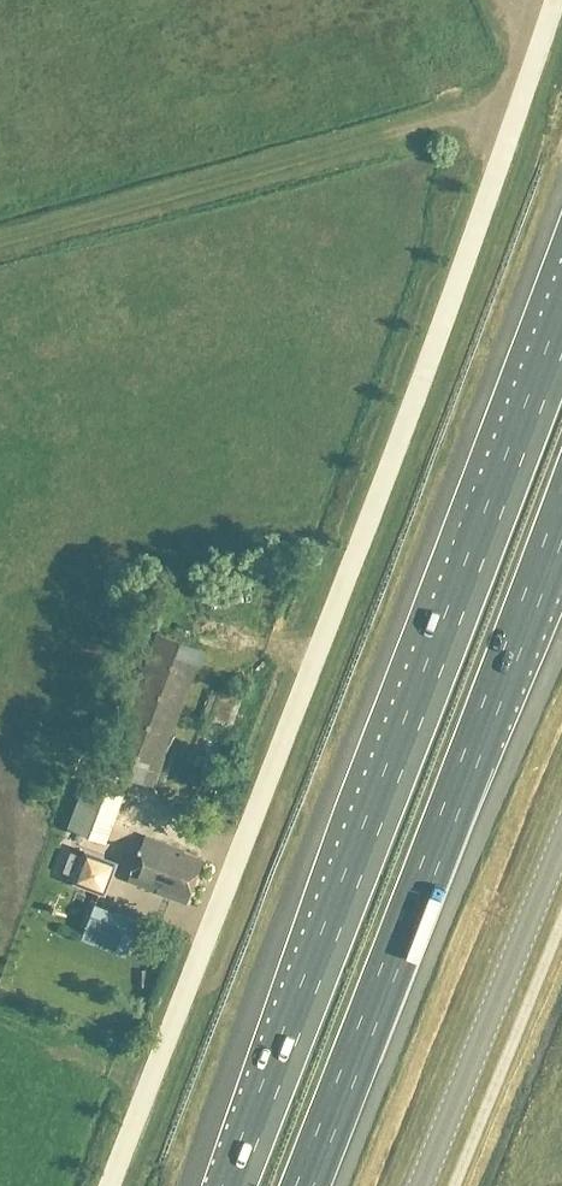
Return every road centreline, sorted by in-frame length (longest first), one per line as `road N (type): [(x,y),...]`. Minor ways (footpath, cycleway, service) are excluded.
road 1 (unclassified): [(109,1185),(345,580),(555,0)]
road 2 (motorway): [(561,317),(233,1185)]
road 3 (motorway): [(306,1185),(561,516)]
road 4 (track): [(0,242),(422,126),(470,120),(510,129)]
road 5 (unclassified): [(423,1185),(561,842)]

